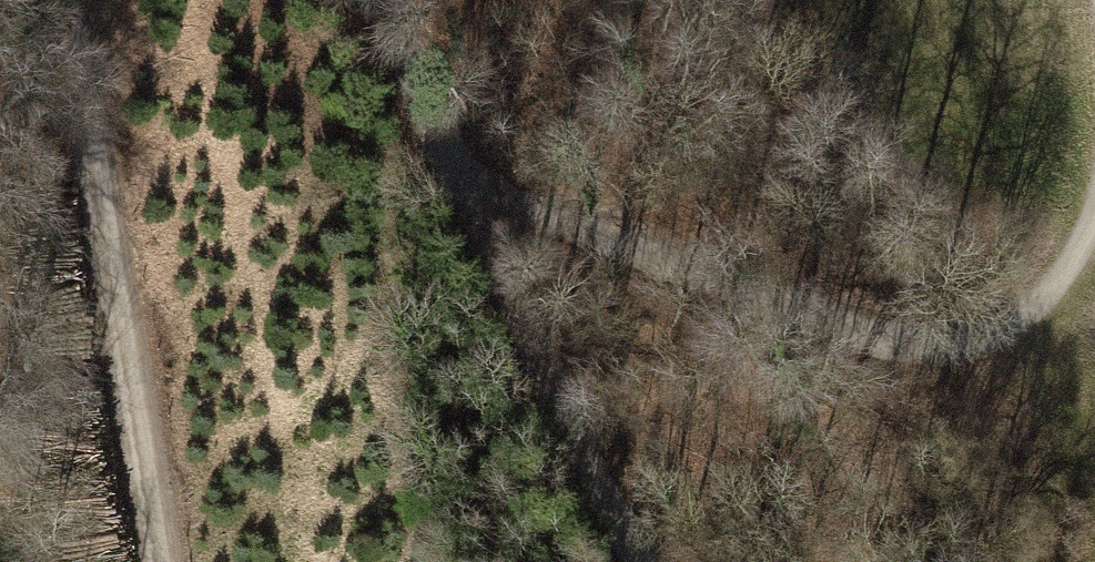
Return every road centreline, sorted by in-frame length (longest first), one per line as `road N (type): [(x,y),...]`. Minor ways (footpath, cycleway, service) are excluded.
road 1 (track): [(453,167),(584,234),(829,328),(895,343),(972,337),(1025,309),(1067,261),(1094,208)]
road 2 (unclassified): [(641,561),(453,167),(385,0)]
road 3 (track): [(163,561),(147,420),(70,0)]

